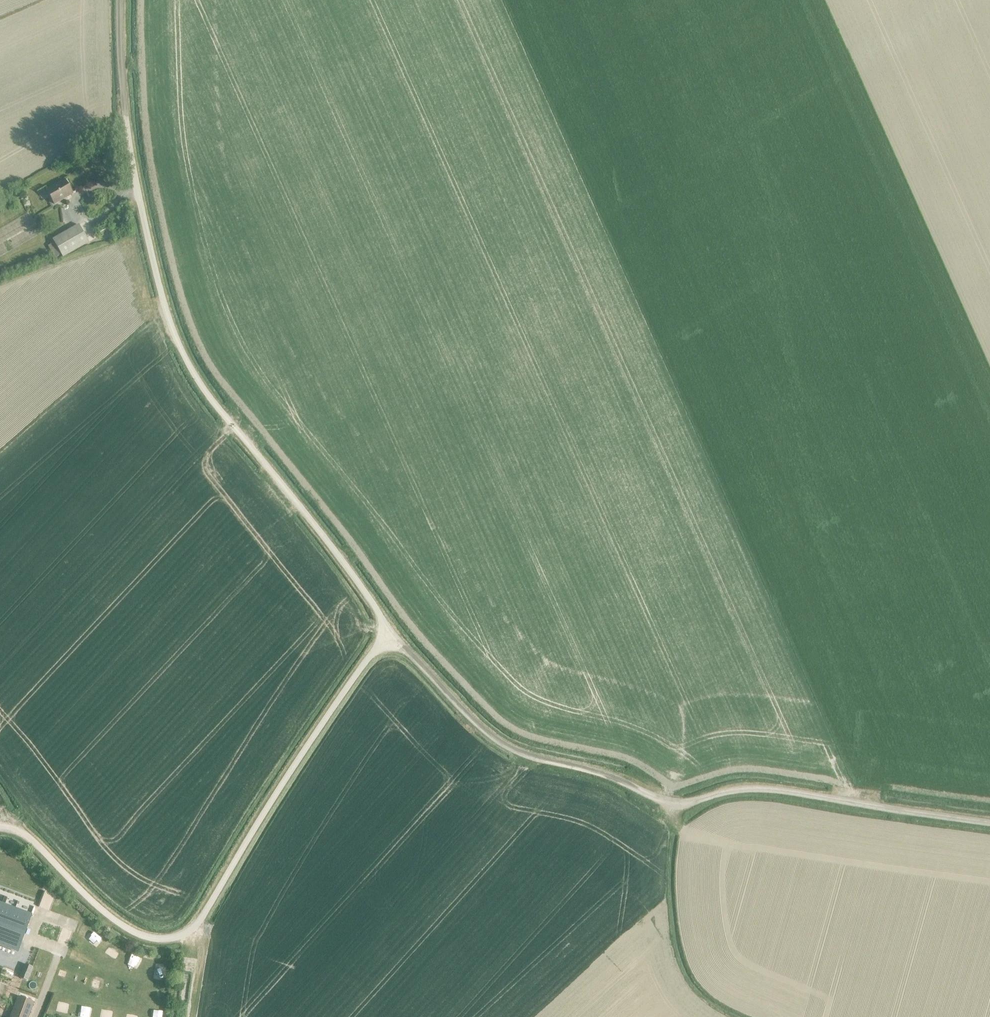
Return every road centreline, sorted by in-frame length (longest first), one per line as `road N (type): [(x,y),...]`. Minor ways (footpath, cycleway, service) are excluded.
road 1 (unclassified): [(989,823),(765,788),(663,802),(598,772),(504,744),(390,636)]
road 2 (unclassified): [(390,636),(329,543),(184,358),(155,286),(119,111)]
road 3 (unclassified): [(0,827),(24,834),(132,931),(158,939),(185,934),(315,734),(390,636)]

